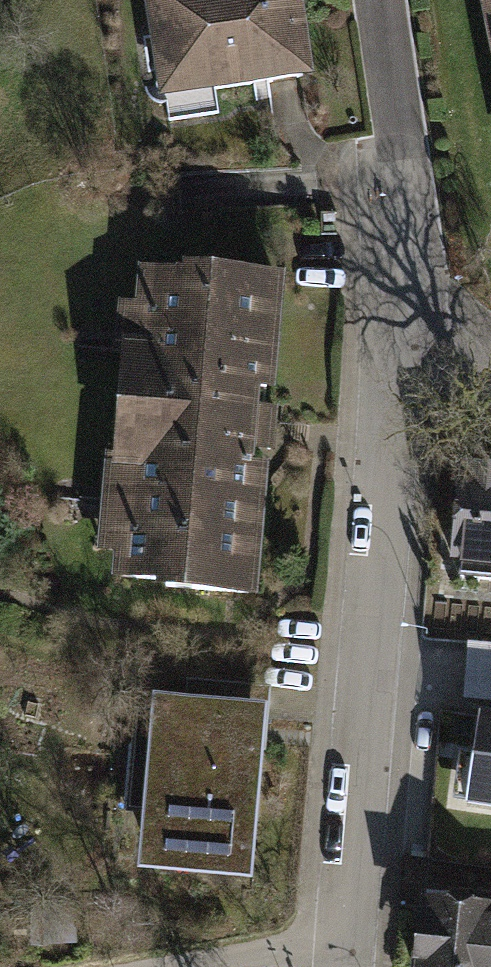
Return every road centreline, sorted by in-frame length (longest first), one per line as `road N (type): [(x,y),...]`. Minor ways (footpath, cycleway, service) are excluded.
road 1 (residential): [(399,308),(345,966)]
road 2 (residential): [(399,308),(365,0)]
road 3 (track): [(345,942),(189,966)]

